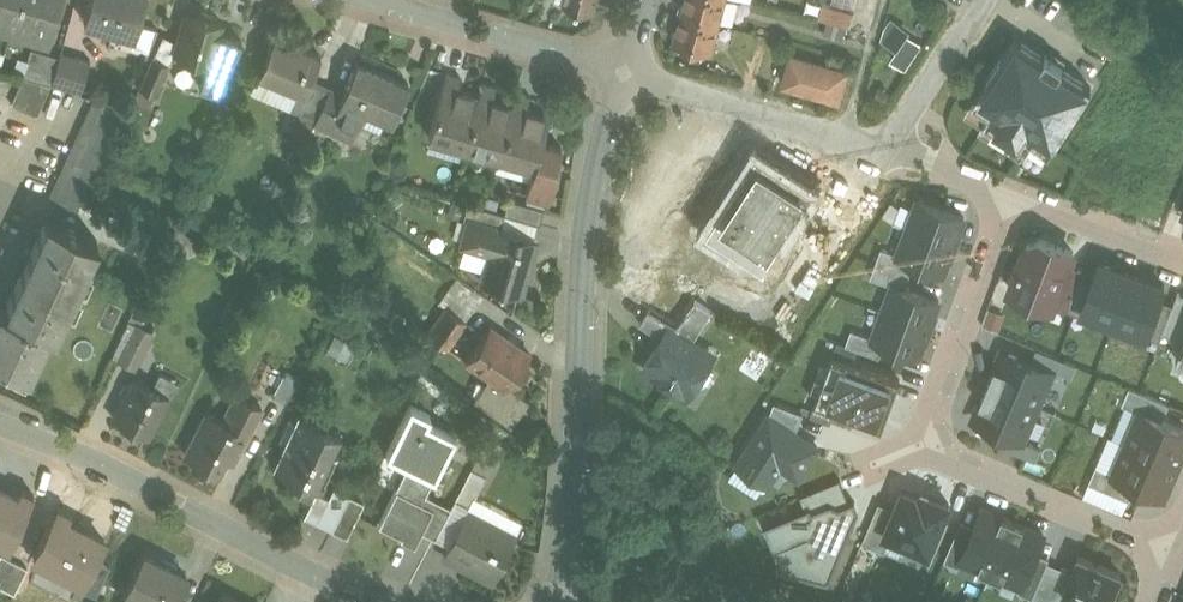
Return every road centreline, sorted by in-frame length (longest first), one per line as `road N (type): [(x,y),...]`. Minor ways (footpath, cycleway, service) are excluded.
road 1 (residential): [(556,601),(575,493),(585,228),(623,74)]
road 2 (residential): [(0,422),(294,565),(387,601)]
road 3 (residential): [(1018,197),(934,403),(930,451)]
road 4 (residential): [(623,74),(878,152)]
road 5 (residential): [(930,451),(990,483),(1174,549)]
road 6 (residential): [(440,21),(623,74)]
road 7 (residential): [(878,152),(982,0)]
road 8 (residential): [(1018,197),(1182,255)]
road 9 (residential): [(878,152),(1018,197)]

